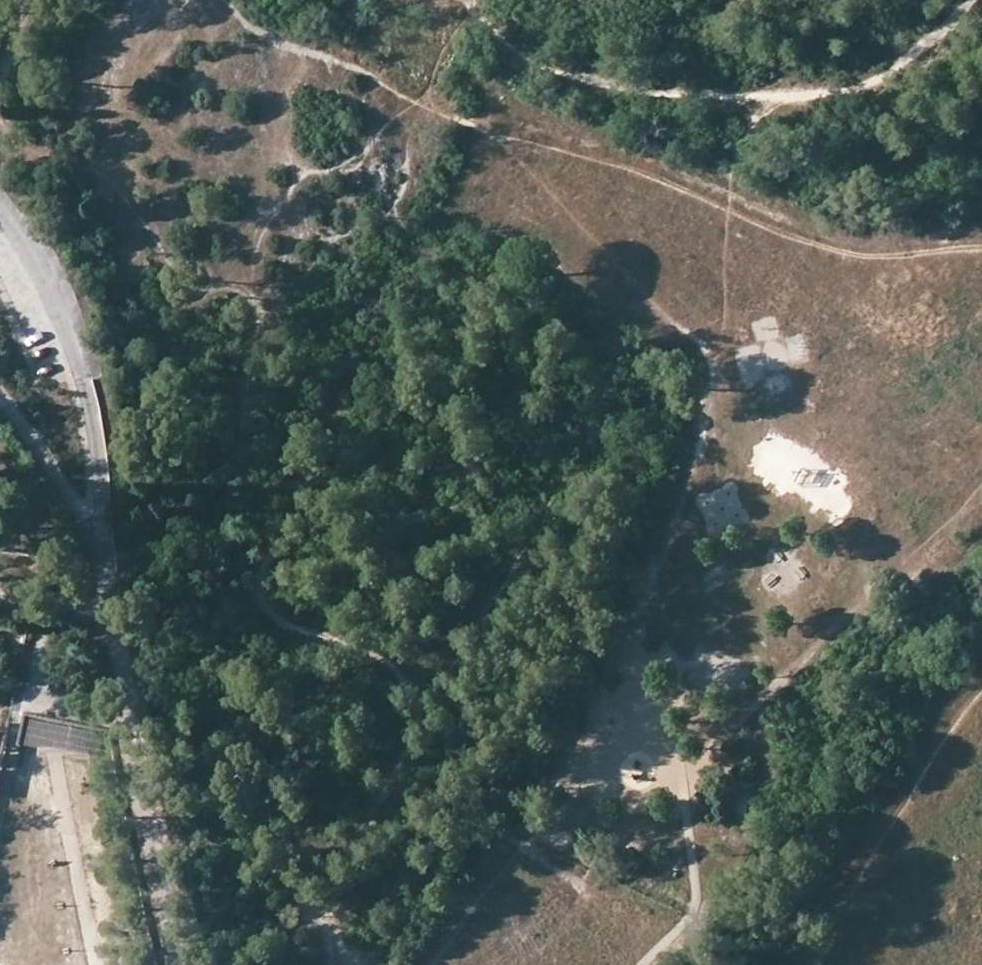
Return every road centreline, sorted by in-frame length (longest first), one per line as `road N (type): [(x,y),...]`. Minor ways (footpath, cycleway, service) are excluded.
road 1 (track): [(981,247),(884,251),(832,241),(637,165),(481,136),(367,73),(263,38),(224,0)]
road 2 (residential): [(119,614),(184,964)]
road 3 (track): [(809,964),(981,693)]
road 4 (track): [(142,0),(104,83),(108,136),(116,185),(187,285)]

